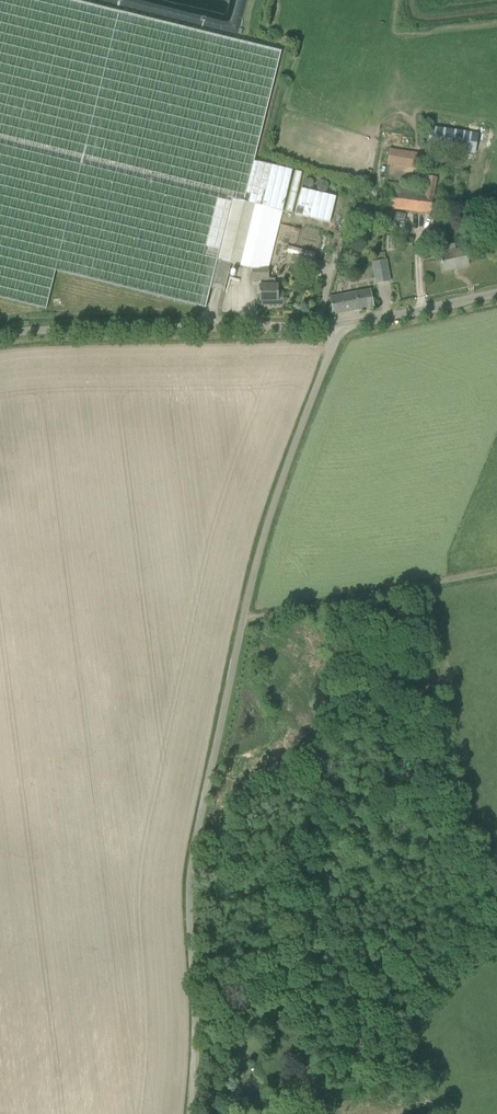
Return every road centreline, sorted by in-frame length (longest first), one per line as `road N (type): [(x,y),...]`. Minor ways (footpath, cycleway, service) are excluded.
road 1 (unclassified): [(189,1113),(193,852),(259,549),(339,327)]
road 2 (unclassified): [(0,336),(339,327)]
road 3 (track): [(496,576),(244,620)]
road 4 (unclassified): [(496,295),(339,327)]

